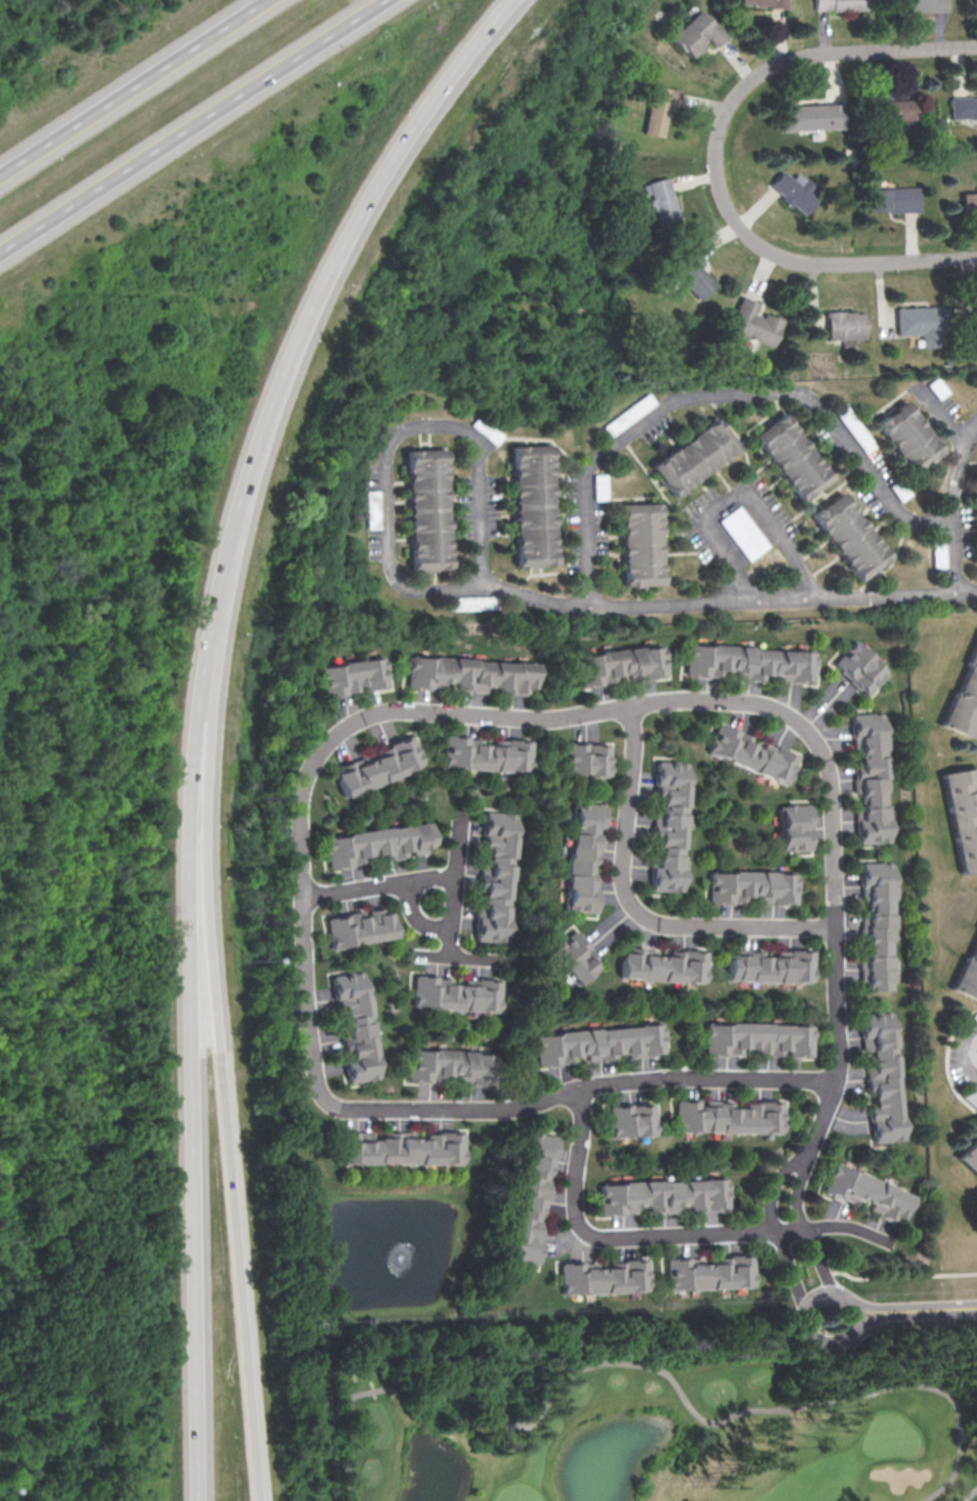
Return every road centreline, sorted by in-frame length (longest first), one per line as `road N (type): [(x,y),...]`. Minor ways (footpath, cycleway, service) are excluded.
road 1 (residential): [(839,1081),(639,1080),(493,1111),(333,1107),(314,1080),(306,1017),(305,774),(332,739),(379,714),(556,720),(697,700),(761,705),(792,718),(827,765),(836,929),(839,1081),(807,1151)]
road 2 (motorway): [(193,1500),(188,803),(220,588),(275,395),(308,313),(431,101),(511,0)]
road 3 (motorway): [(258,1500),(205,908),(207,650)]
road 4 (motorway): [(0,249),(376,0)]
road 5 (residential): [(976,47),(801,56),(756,74),(737,93),(716,143),(721,193),(735,223),(786,259)]
road 6 (residential): [(625,708),(633,733),(620,870),(629,904),(666,926),(836,929)]
road 7 (residential): [(774,1232),(587,1235),(574,1220),(576,1089)]
road 8 (motorway): [(266,0),(0,176)]
road 9 (residential): [(302,898),(456,875),(460,822)]
road 10 (residential): [(976,257),(786,259)]
road 11 (residential): [(807,1151),(783,1171),(770,1199),(774,1232),(805,1307)]
road 12 (residential): [(803,1321),(828,1343),(846,1335),(853,1314),(845,1299),(826,1292),(805,1307),(803,1321)]
road 13 (residential): [(833,1293),(798,1210),(807,1151)]
road 14 (residential): [(976,1308),(853,1314)]

